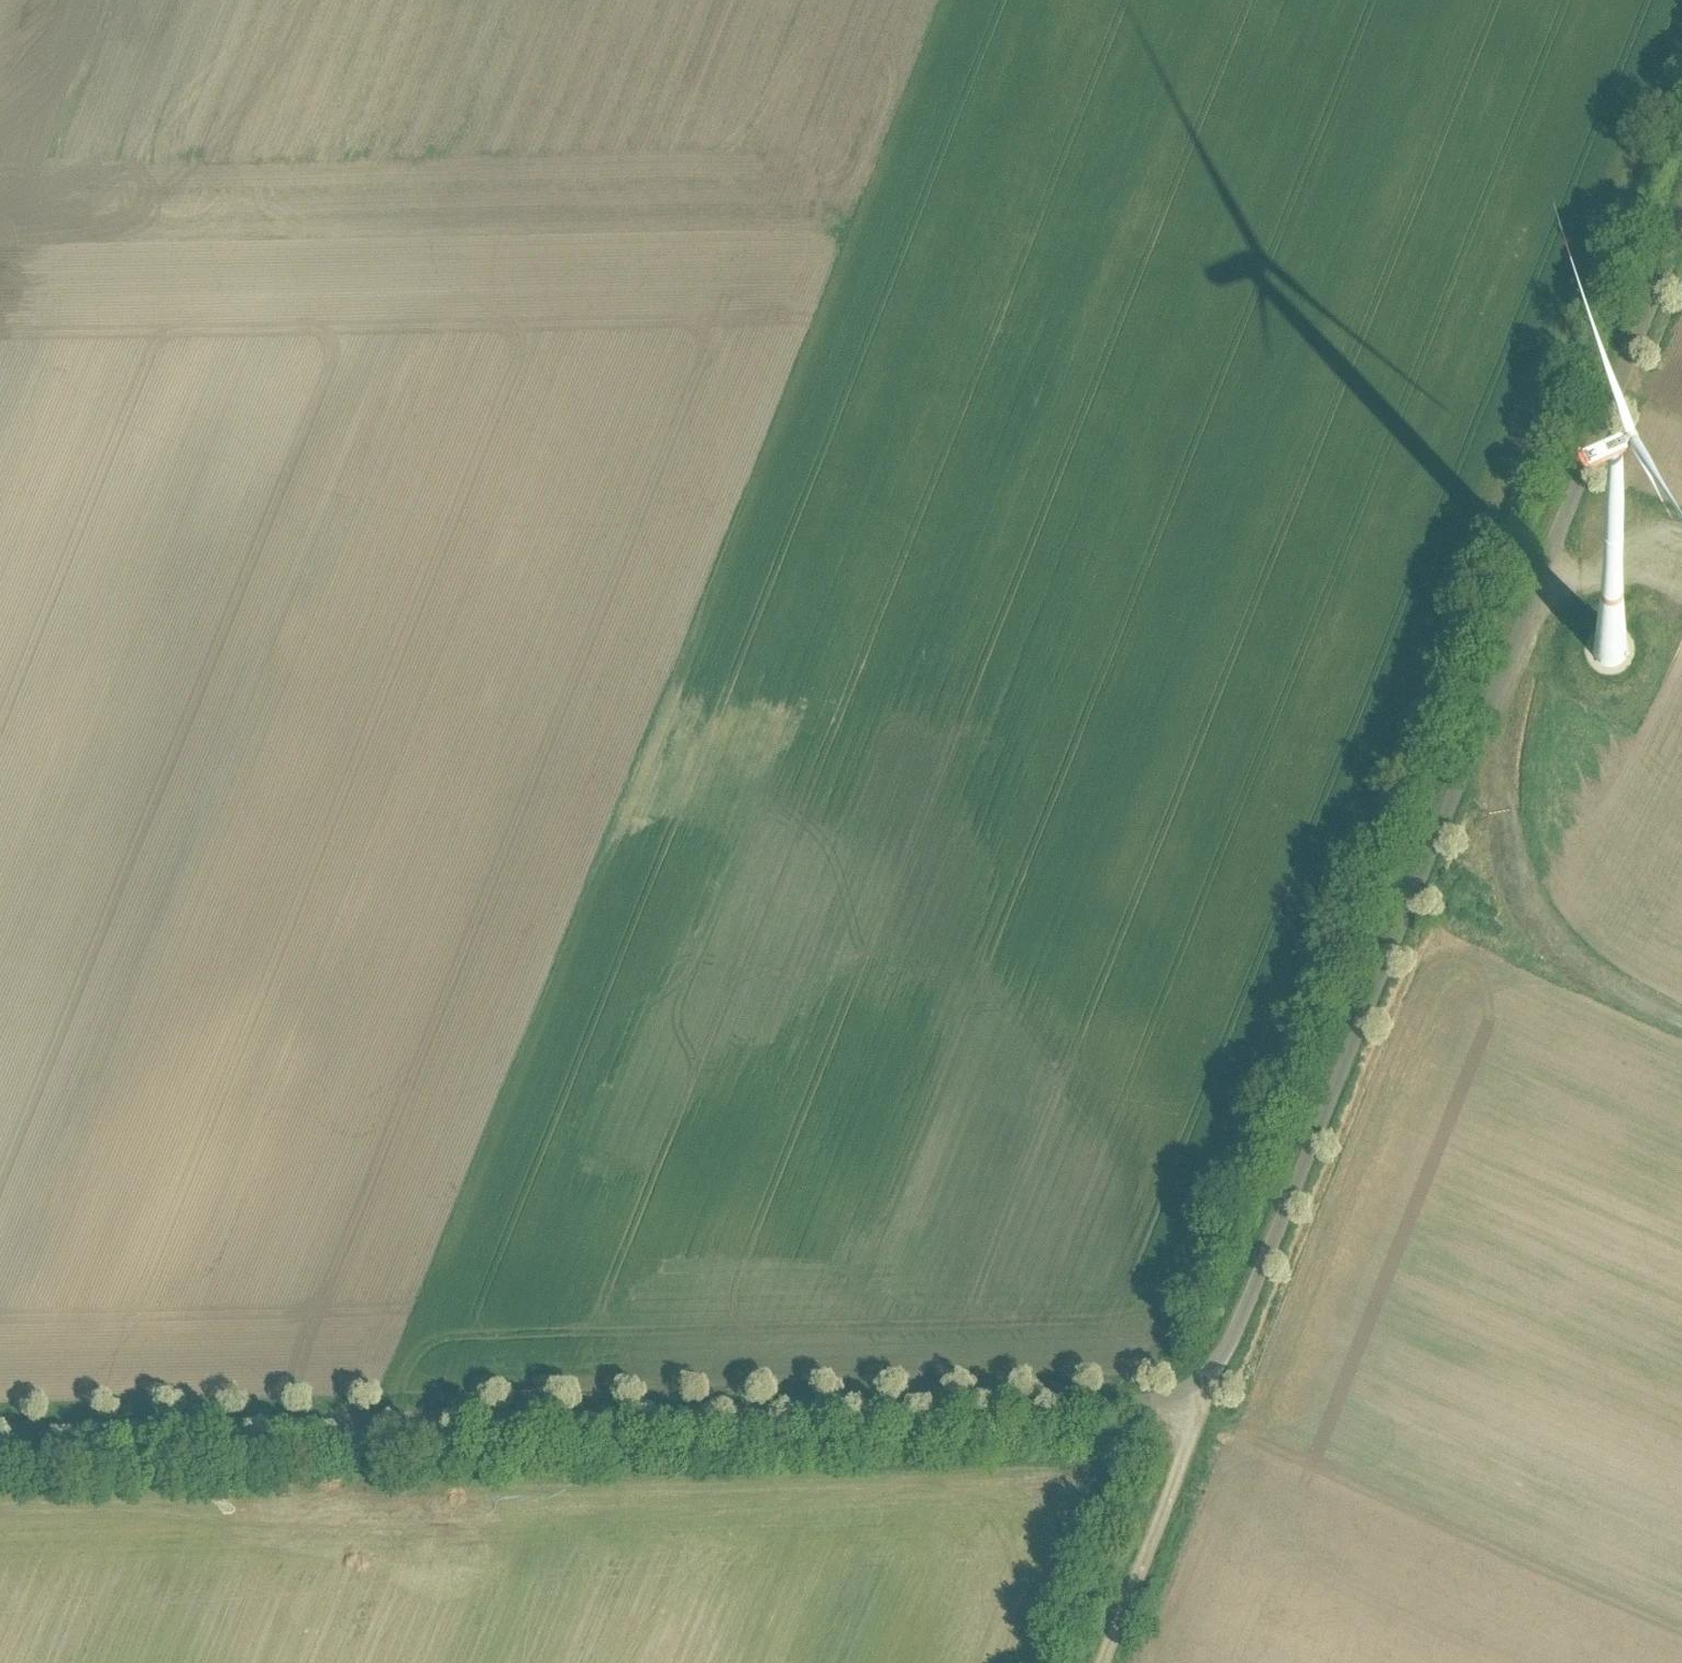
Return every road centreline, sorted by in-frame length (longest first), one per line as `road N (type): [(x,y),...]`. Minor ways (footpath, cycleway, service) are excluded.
road 1 (residential): [(1203,1407),(0,1434)]
road 2 (unclassified): [(1681,1021),(1598,983),(1553,942),(1517,884),(1497,814),(1505,649)]
road 3 (track): [(1203,1407),(1101,1662)]

